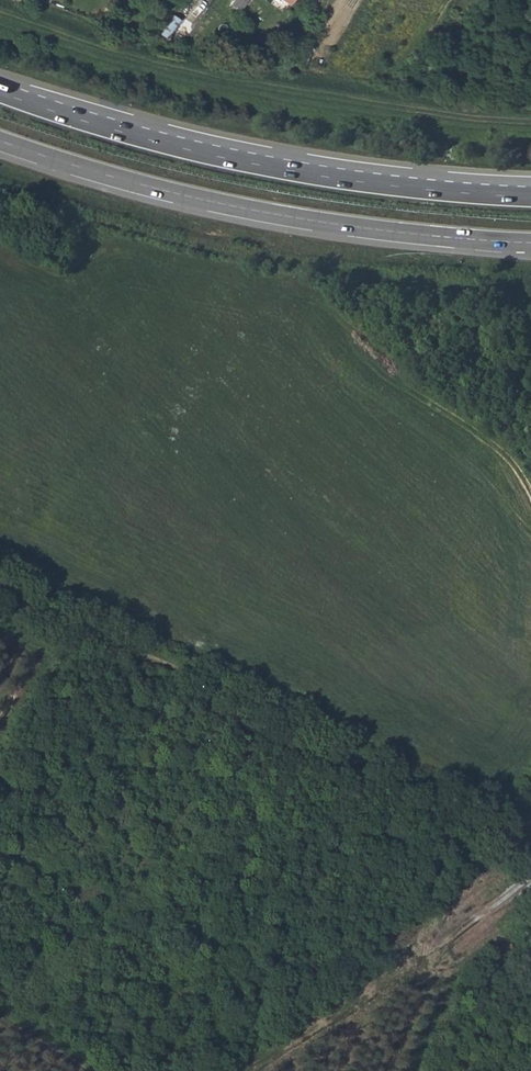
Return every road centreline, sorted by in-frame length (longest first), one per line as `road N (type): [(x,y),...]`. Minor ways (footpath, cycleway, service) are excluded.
road 1 (trunk): [(530,197),(382,185),(241,162),(0,93)]
road 2 (trunk): [(0,141),(224,204),(376,230),(530,243)]

